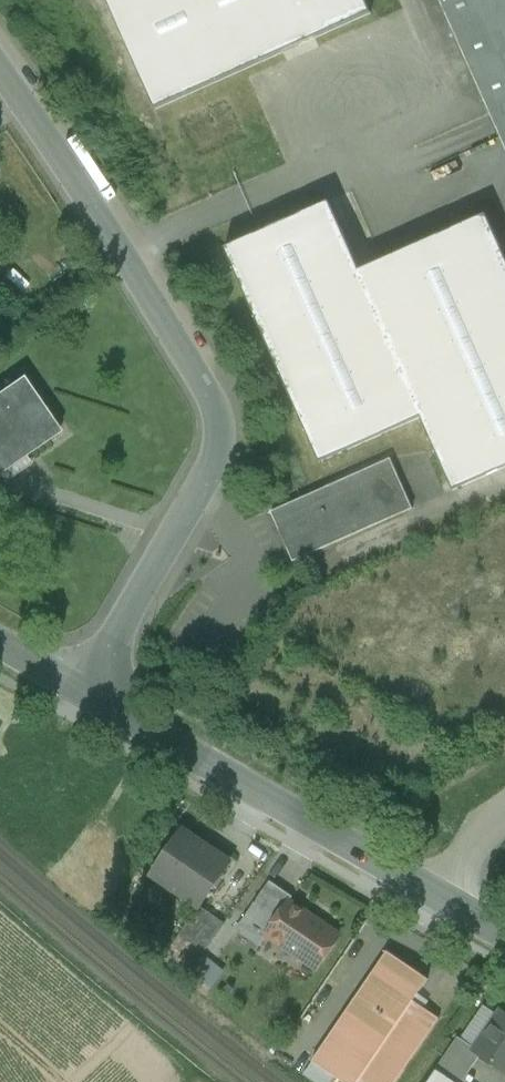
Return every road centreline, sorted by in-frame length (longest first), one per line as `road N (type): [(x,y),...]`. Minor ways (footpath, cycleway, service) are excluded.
road 1 (residential): [(0,70),(218,416),(206,479),(83,693)]
road 2 (residential): [(83,693),(504,936)]

